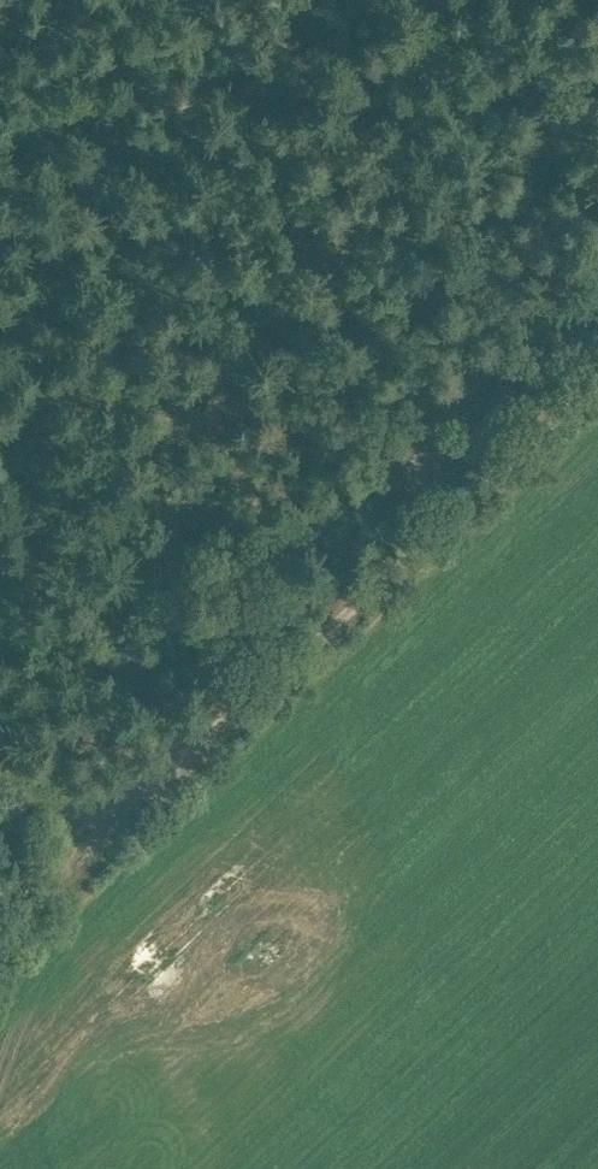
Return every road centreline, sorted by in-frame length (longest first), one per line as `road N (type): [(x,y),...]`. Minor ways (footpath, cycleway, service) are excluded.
road 1 (track): [(103,839),(597,372)]
road 2 (track): [(0,939),(103,839)]
road 3 (track): [(0,746),(103,839)]

